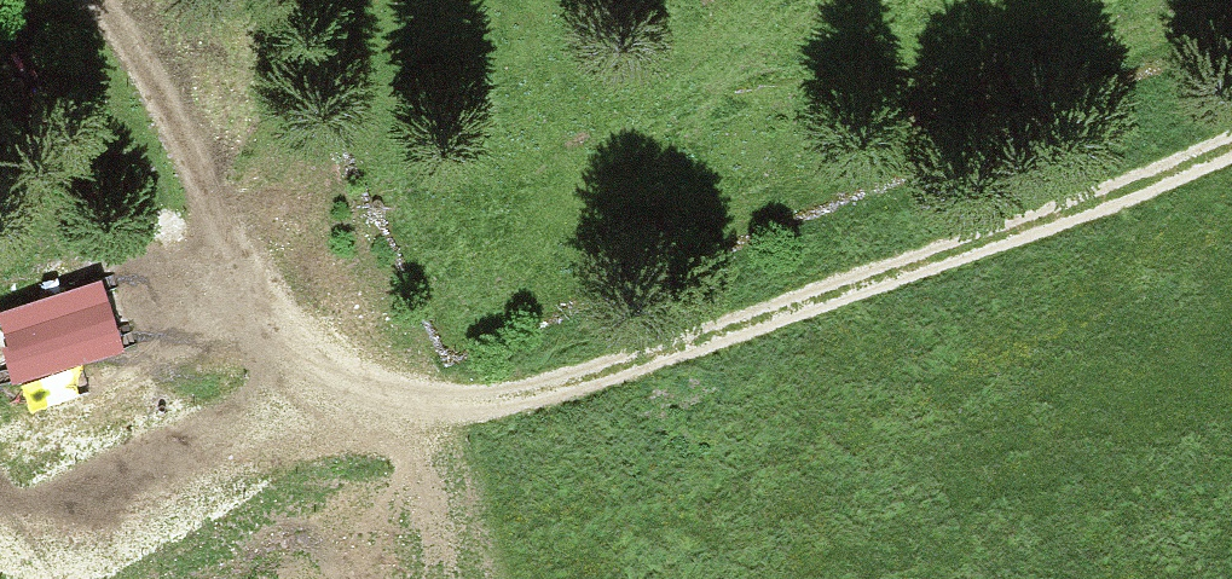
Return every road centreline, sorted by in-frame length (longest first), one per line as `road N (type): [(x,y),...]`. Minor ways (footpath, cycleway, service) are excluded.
road 1 (track): [(115,0),(298,318),(377,387),(466,407),(630,367),(808,305)]
road 2 (track): [(331,578),(808,305)]
road 3 (track): [(1231,143),(1159,178),(808,305)]

